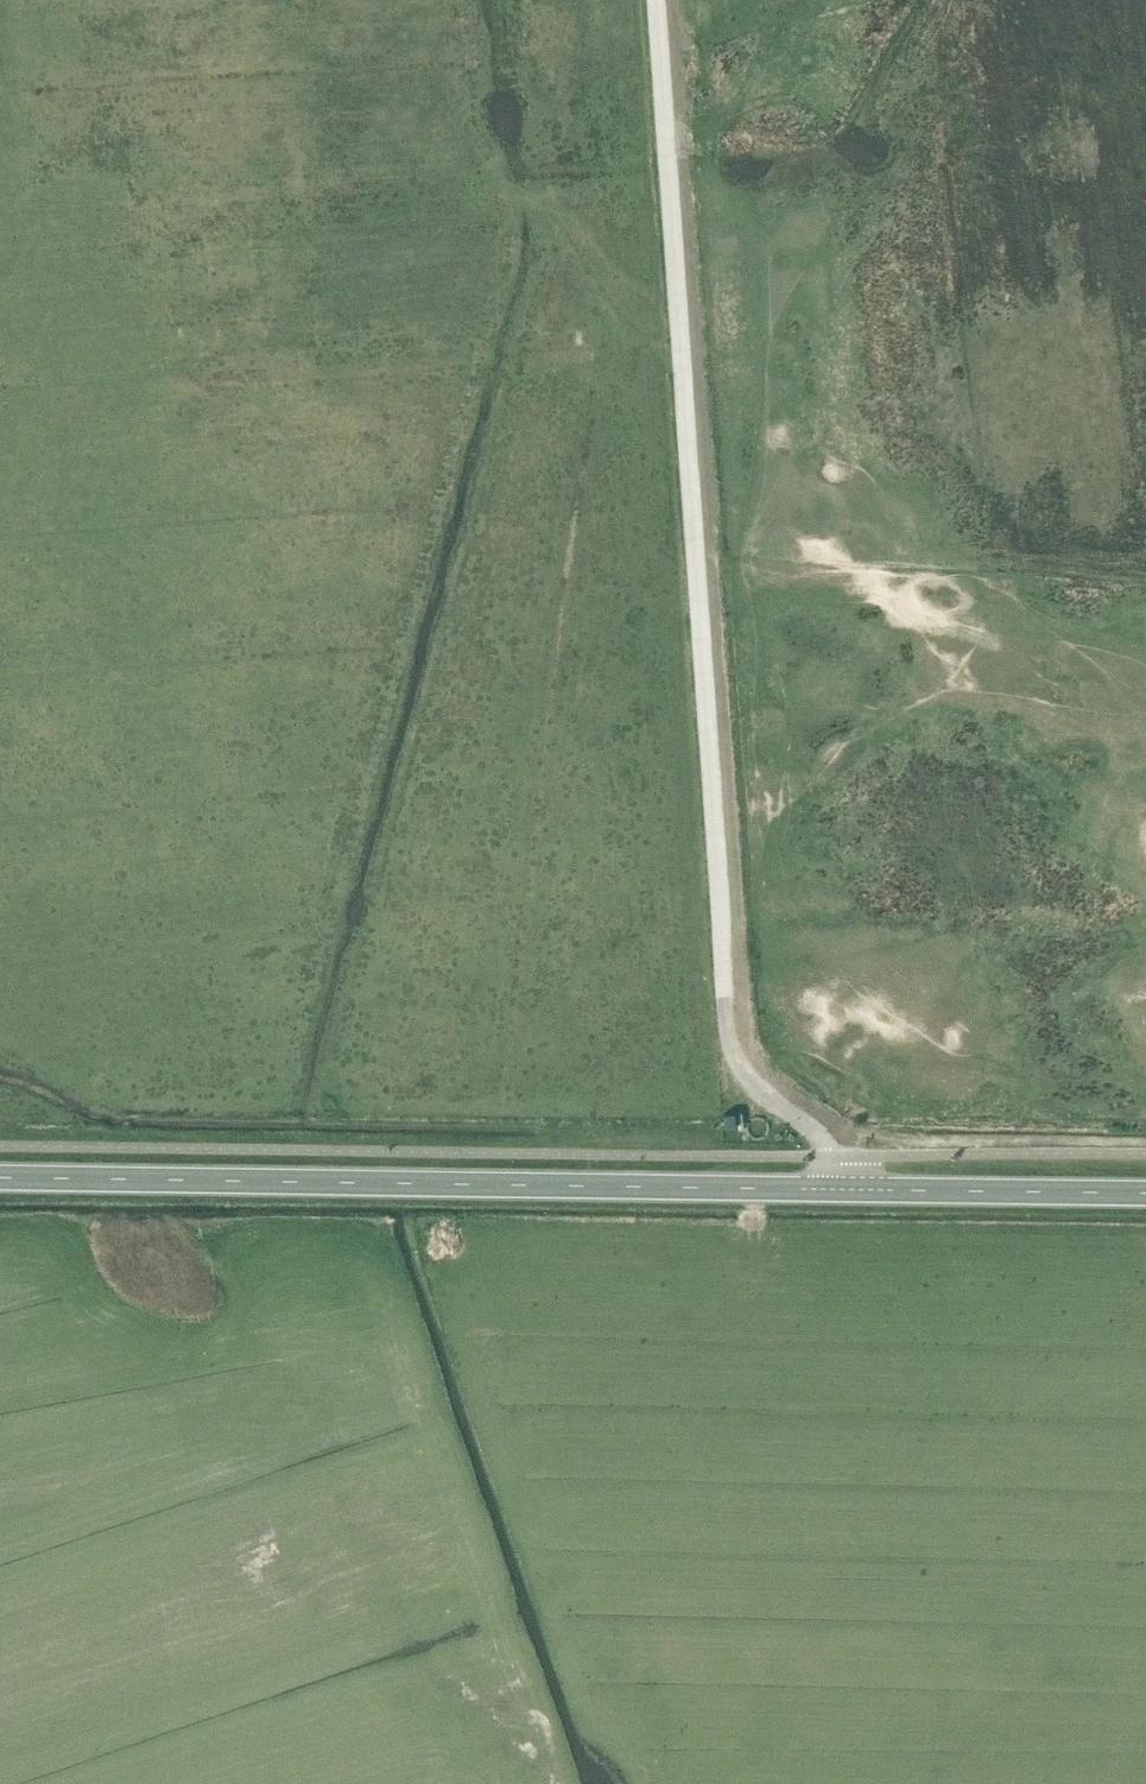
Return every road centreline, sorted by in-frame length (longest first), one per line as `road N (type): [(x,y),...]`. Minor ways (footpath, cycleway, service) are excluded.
road 1 (unclassified): [(841,1190),(835,1155),(765,1096),(730,1050),(724,1017),(667,0)]
road 2 (secondary): [(0,1177),(841,1190)]
road 3 (secondary): [(841,1190),(1145,1194)]

